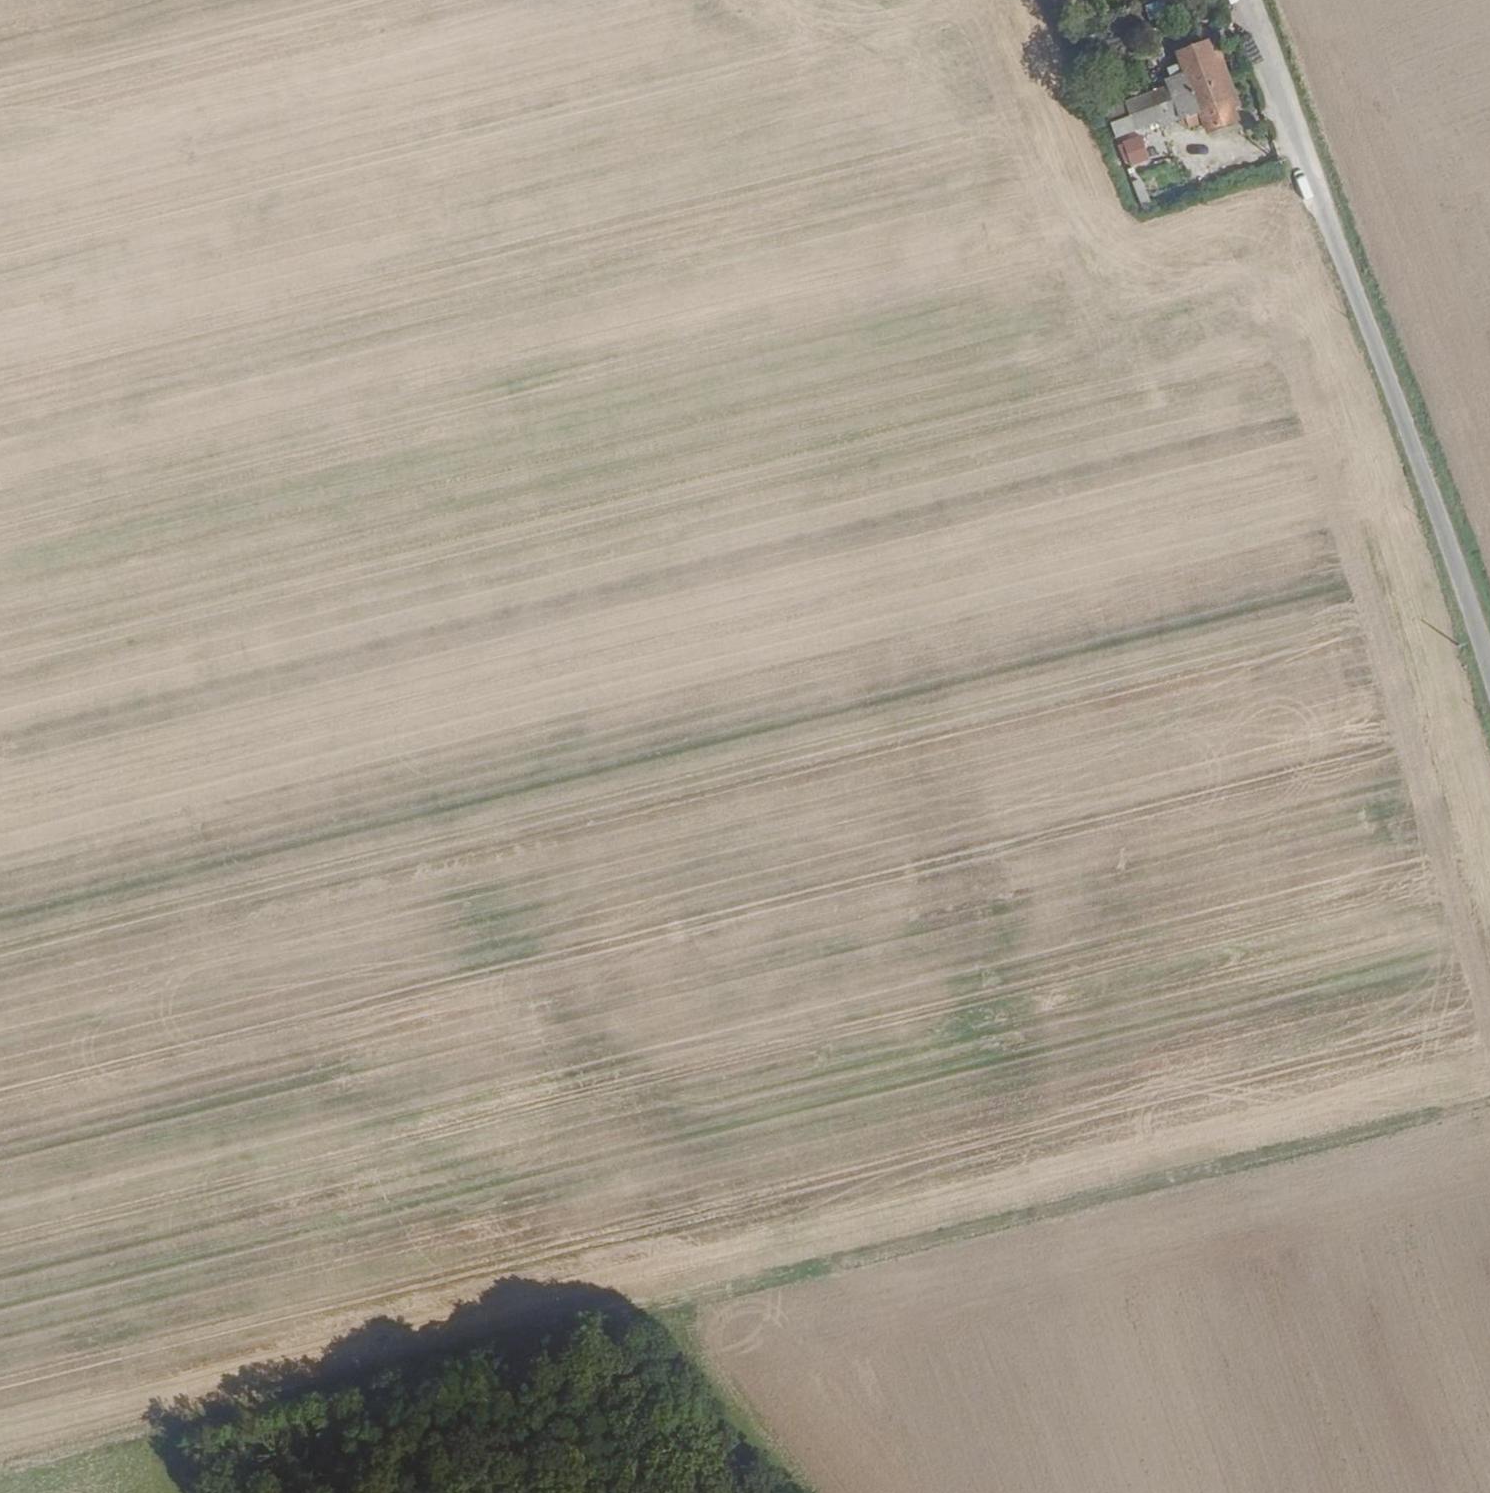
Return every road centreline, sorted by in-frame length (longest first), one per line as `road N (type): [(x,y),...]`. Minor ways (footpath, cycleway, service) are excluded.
road 1 (track): [(1489,1093),(0,1468)]
road 2 (unclassified): [(1247,0),(1462,544),(1489,644)]

